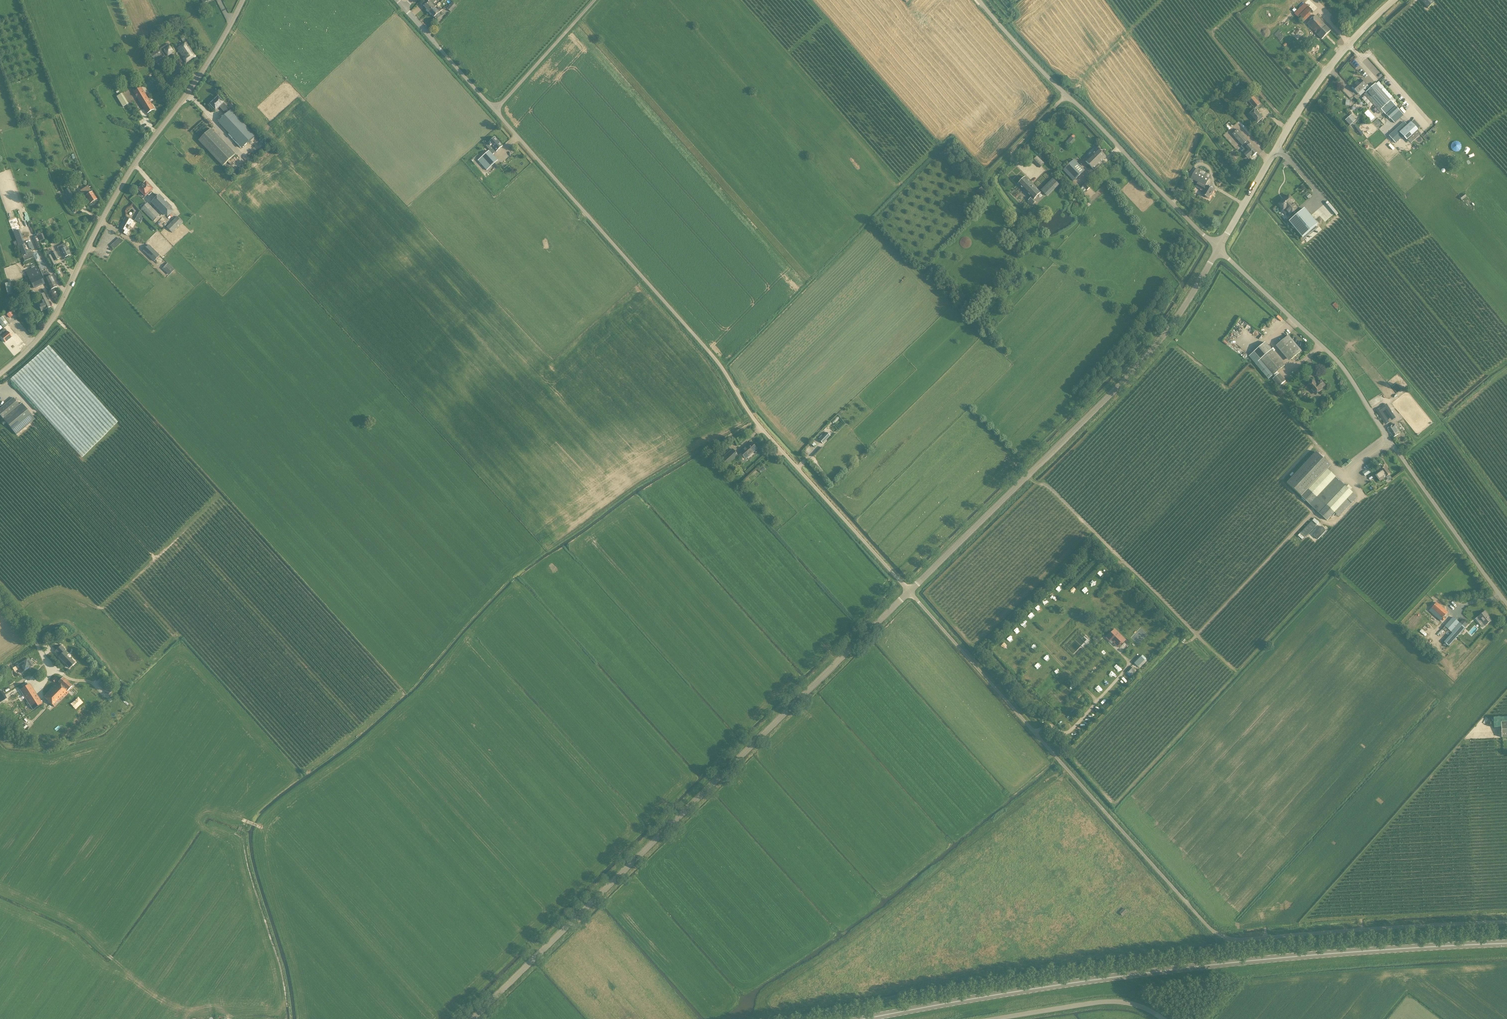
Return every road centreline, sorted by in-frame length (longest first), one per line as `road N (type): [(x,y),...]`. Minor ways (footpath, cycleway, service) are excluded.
road 1 (unclassified): [(911,594),(1221,937),(1258,941),(1506,923)]
road 2 (primary): [(1506,943),(1110,975),(867,1018)]
road 3 (unclassified): [(494,113),(650,285),(764,433),(911,594)]
road 4 (unclassified): [(473,1018),(911,594)]
road 5 (track): [(1029,478),(1049,488),(1196,636),(1313,515),(1332,525),(1363,495)]
road 6 (unclassified): [(911,594),(1143,365),(1219,250)]
road 7 (unclassified): [(1506,600),(1342,365),(1219,250)]
road 8 (unclassified): [(0,376),(54,318),(132,170),(195,85),(243,0)]
road 9 (unclassified): [(1219,250),(979,0)]
road 10 (unclassified): [(1219,250),(1286,135),(1342,61),(1404,0)]
road 11 (unclassified): [(988,1018),(1108,1003),(1159,1018)]
road 12 (unclassified): [(494,113),(595,0)]
road 13 (track): [(1036,733),(1046,726),(1069,732),(1129,666)]

